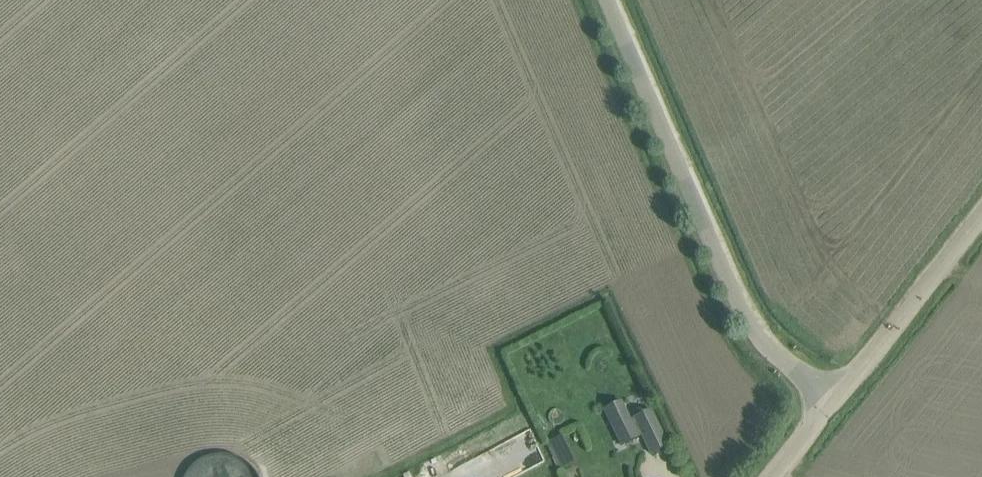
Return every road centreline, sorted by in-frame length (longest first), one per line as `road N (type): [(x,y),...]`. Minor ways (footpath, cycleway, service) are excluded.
road 1 (unclassified): [(831,402),(764,344),(719,261),(607,0)]
road 2 (unclassified): [(831,402),(981,214)]

